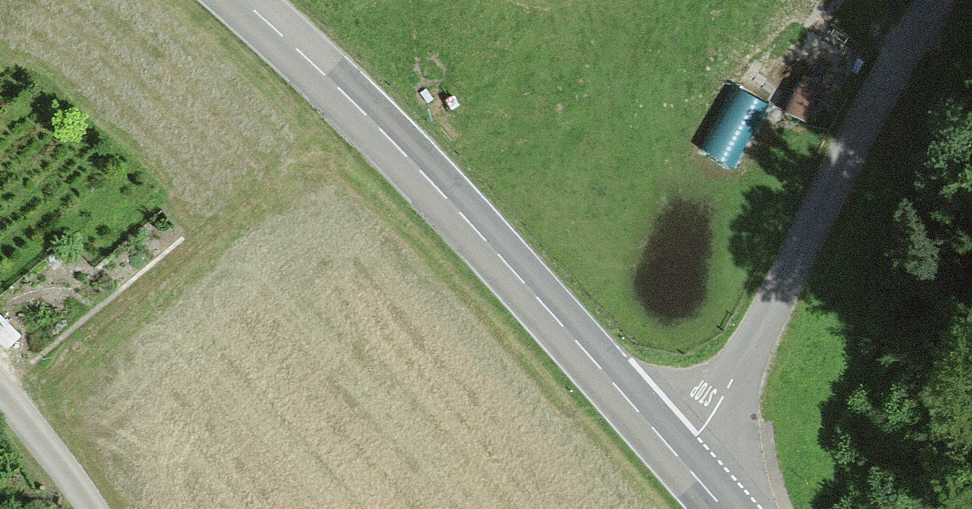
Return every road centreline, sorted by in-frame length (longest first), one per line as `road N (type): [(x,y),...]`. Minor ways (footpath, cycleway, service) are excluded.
road 1 (secondary): [(236,0),(425,176),(686,467)]
road 2 (unclassified): [(950,0),(884,101),(738,404),(686,467)]
road 3 (unclassified): [(82,508),(0,394)]

